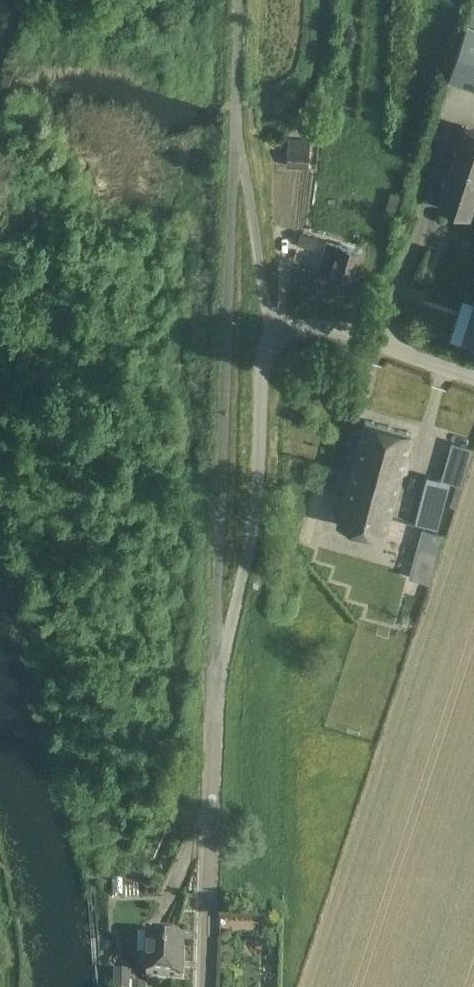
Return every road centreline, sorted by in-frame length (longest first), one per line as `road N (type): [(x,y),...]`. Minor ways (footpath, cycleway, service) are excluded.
road 1 (unclassified): [(212,692),(237,147)]
road 2 (unclassified): [(212,692),(253,545),(268,317)]
road 3 (residential): [(204,986),(212,692)]
road 4 (unclassified): [(473,376),(268,317)]
road 5 (unclassified): [(268,317),(237,147)]
road 6 (unclassified): [(237,147),(238,0)]

